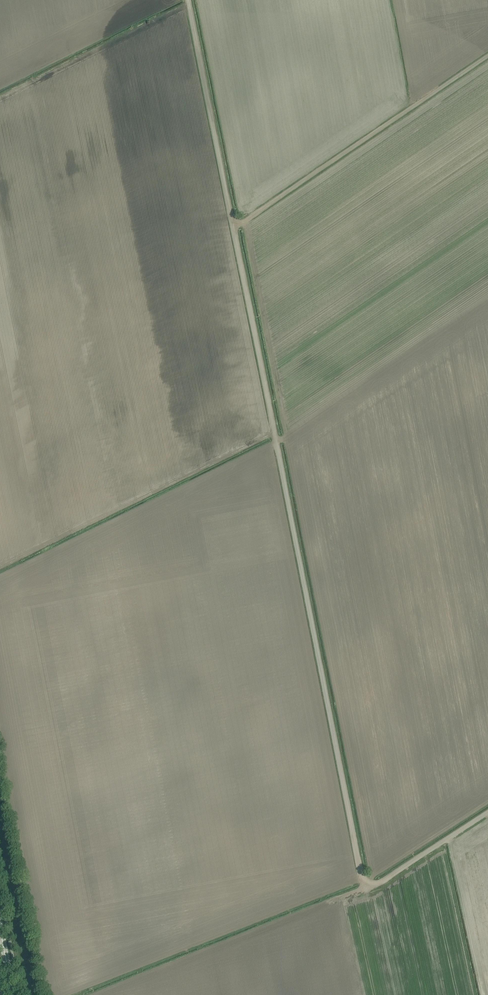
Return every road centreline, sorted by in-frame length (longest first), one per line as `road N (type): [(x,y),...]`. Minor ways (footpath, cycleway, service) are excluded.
road 1 (track): [(487,813),(367,886),(188,0)]
road 2 (track): [(234,230),(487,56)]

